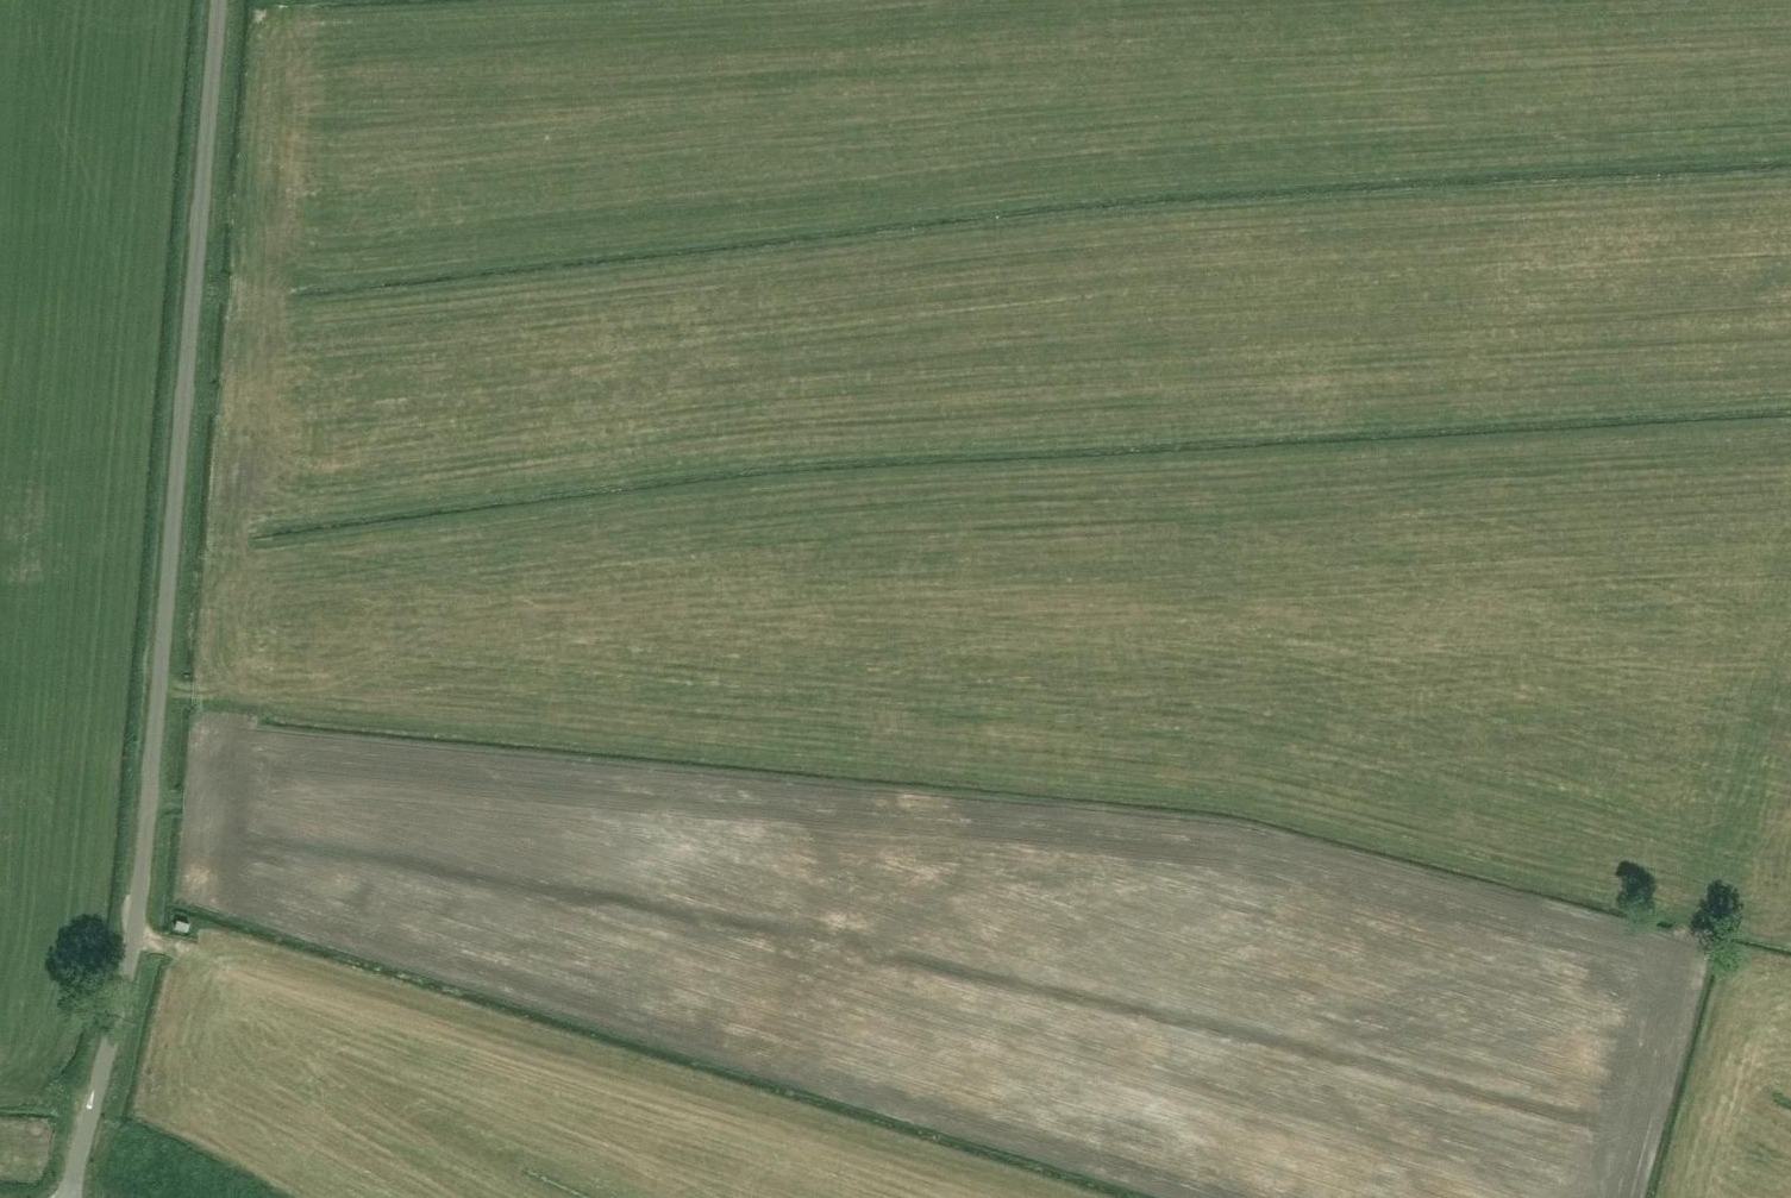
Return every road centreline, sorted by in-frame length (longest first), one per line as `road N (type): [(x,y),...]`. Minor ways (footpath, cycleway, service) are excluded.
road 1 (unclassified): [(68,1197),(139,910),(220,0)]

